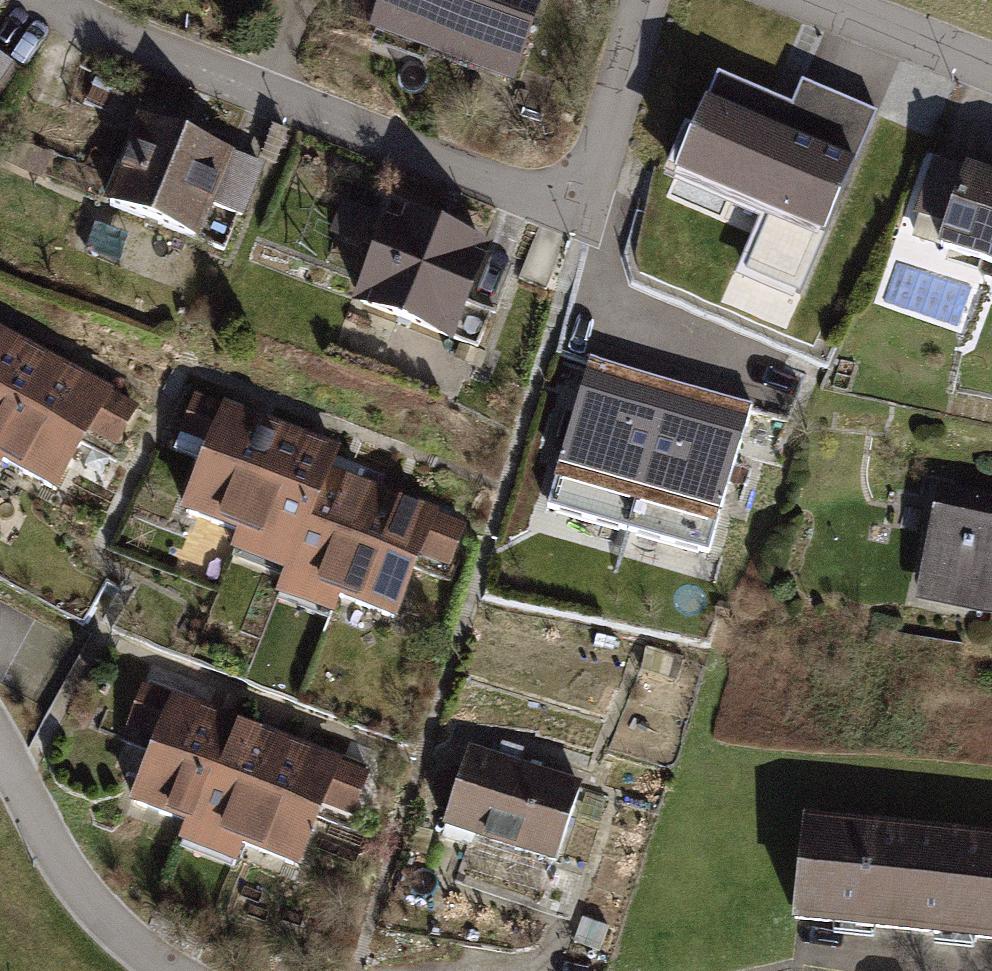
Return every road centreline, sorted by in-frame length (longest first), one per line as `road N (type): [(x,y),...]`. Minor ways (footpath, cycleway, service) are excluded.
road 1 (residential): [(48,0),(110,37),(577,224),(648,0)]
road 2 (residential): [(157,970),(58,873),(0,747)]
road 3 (residential): [(812,0),(991,75)]

